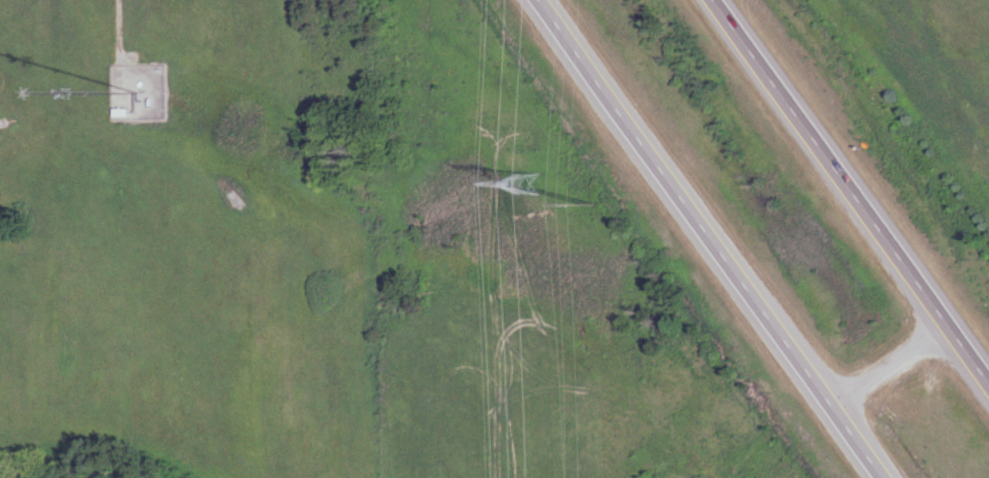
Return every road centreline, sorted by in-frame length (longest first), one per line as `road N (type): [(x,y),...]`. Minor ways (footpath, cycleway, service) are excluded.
road 1 (motorway): [(544,0),(888,477)]
road 2 (motorway): [(988,384),(713,0)]

